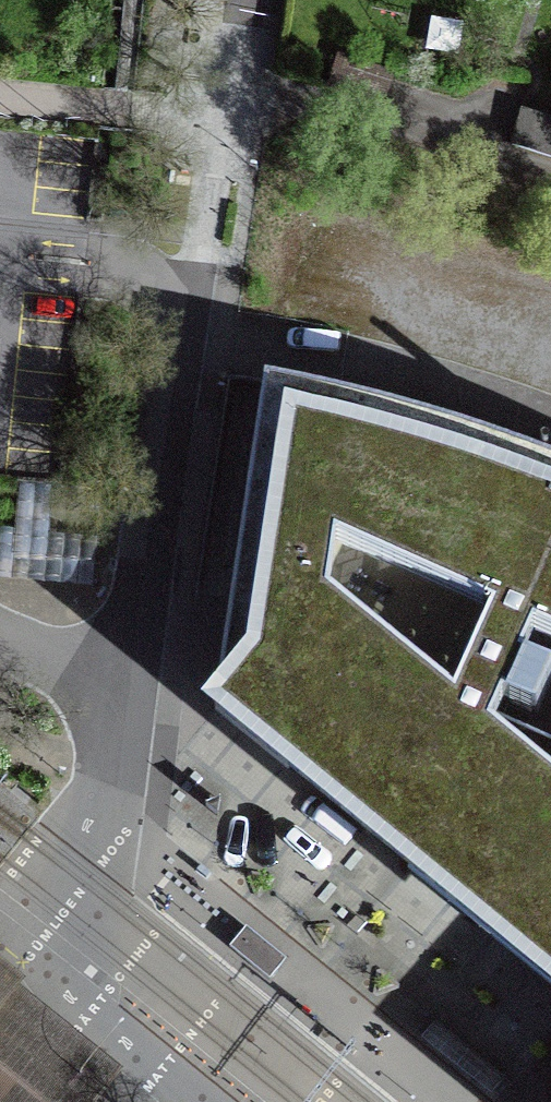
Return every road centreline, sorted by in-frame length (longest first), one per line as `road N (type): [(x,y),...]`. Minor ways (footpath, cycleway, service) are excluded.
road 1 (residential): [(198,259),(105,801),(91,936),(93,972),(120,1024),(215,1101)]
road 2 (residential): [(250,0),(238,78),(209,176),(198,259)]

